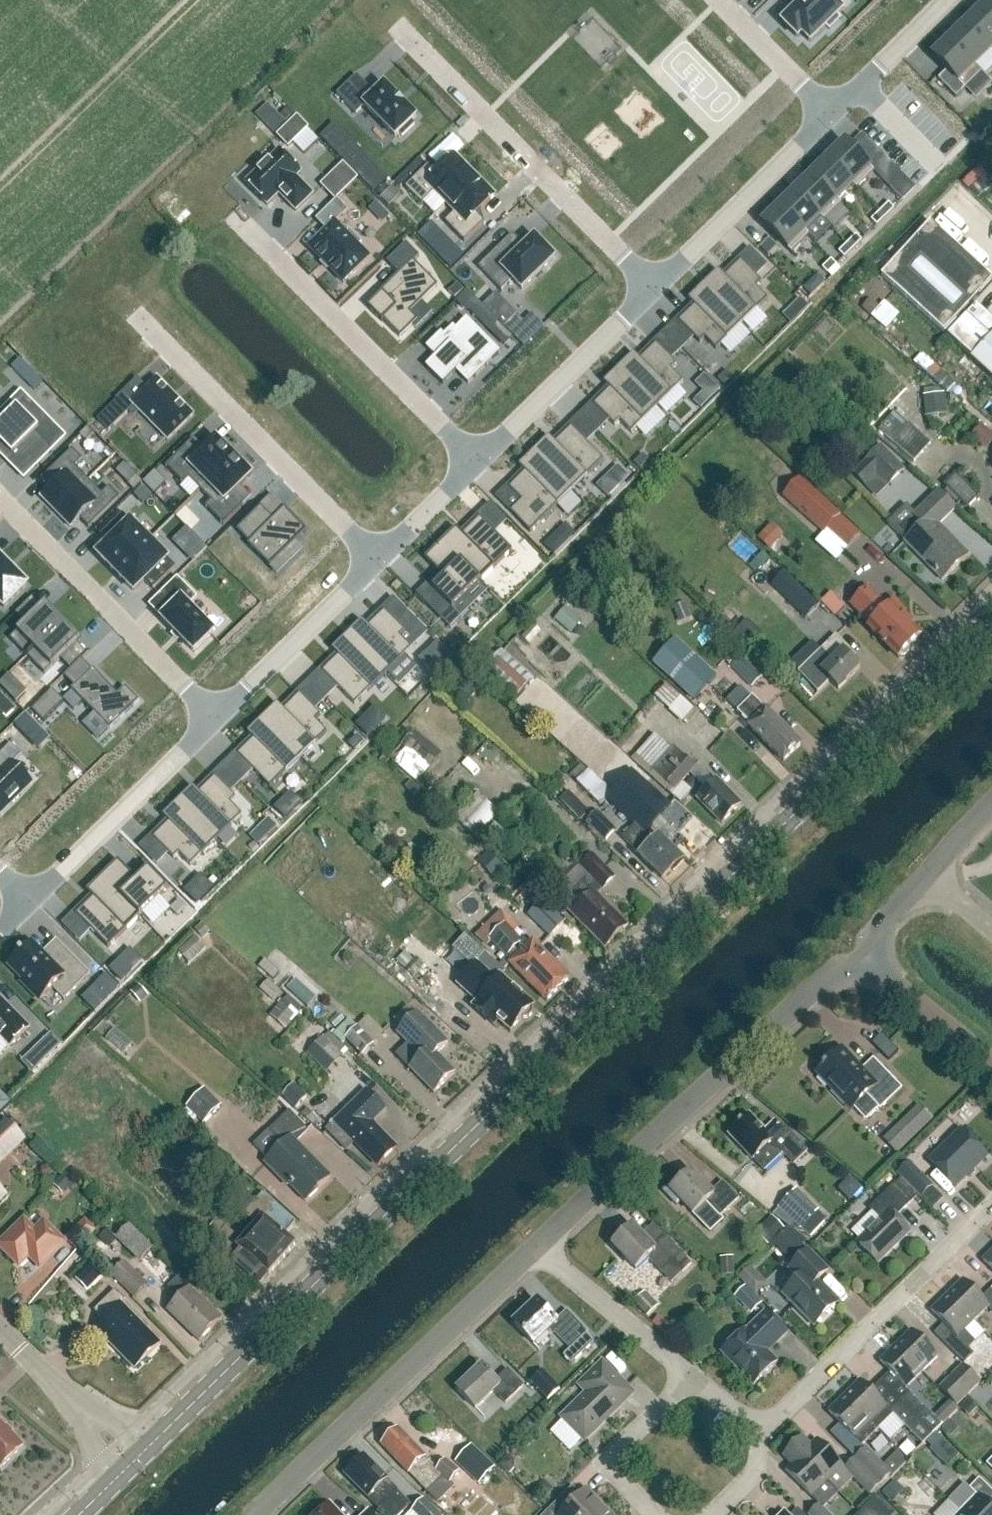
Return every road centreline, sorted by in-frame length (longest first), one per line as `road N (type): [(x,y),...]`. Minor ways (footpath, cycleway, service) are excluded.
road 1 (secondary): [(132,1464),(991,623)]
road 2 (unclassified): [(537,1244),(837,969),(867,958)]
road 3 (unclassified): [(255,1514),(537,1244)]
road 4 (residential): [(656,287),(395,28)]
road 5 (residential): [(480,461),(239,217)]
road 6 (residential): [(379,561),(140,318)]
road 7 (residential): [(760,1433),(991,1206)]
road 8 (residential): [(217,722),(0,500)]
road 9 (residential): [(217,722),(31,903)]
road 10 (residential): [(656,287),(480,461)]
road 11 (residential): [(830,115),(656,287)]
road 12 (residential): [(379,561),(217,722)]
road 13 (residential): [(687,1373),(537,1244)]
road 14 (unclassified): [(0,1333),(132,1464)]
road 15 (residential): [(687,1373),(621,1449),(624,1485),(656,1514)]
road 16 (residential): [(948,0),(830,115)]
road 17 (unclassified): [(991,1063),(867,958)]
road 18 (residential): [(830,115),(717,0)]
road 19 (residential): [(480,461),(379,561)]

